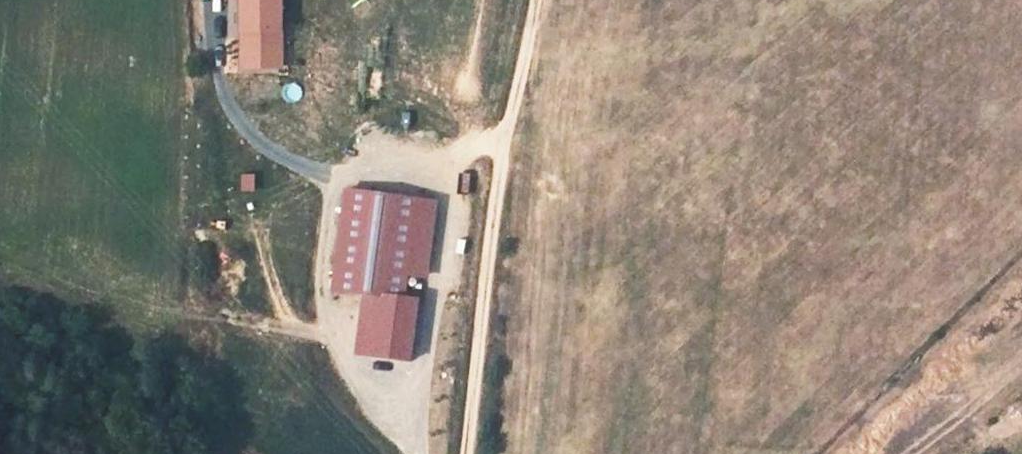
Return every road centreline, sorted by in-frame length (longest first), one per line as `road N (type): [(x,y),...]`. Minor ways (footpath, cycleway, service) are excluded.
road 1 (track): [(531,0),(463,453)]
road 2 (track): [(227,453),(128,395),(0,335)]

